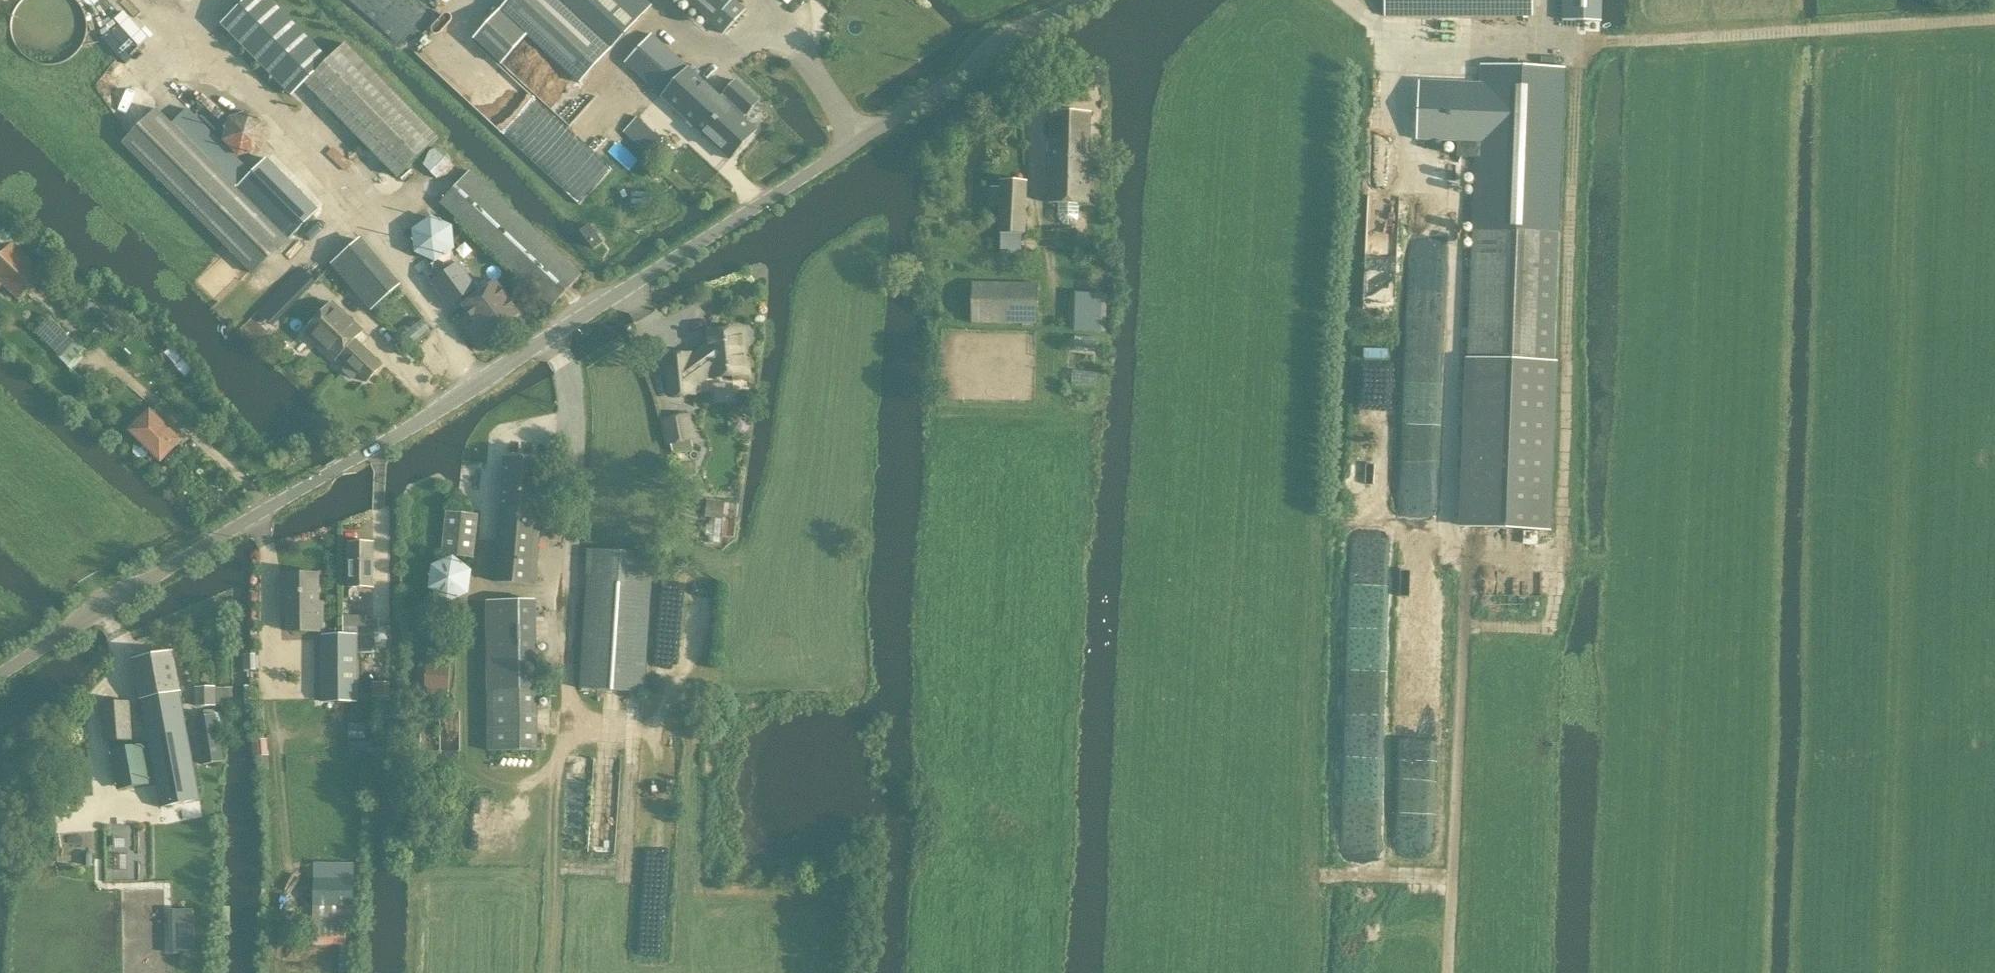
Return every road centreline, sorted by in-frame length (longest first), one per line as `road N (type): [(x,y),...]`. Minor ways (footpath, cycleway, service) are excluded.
road 1 (tertiary): [(0,680),(1081,0)]
road 2 (track): [(1448,972),(1465,376),(1462,44)]
road 3 (track): [(1994,17),(1807,30),(1546,32)]

